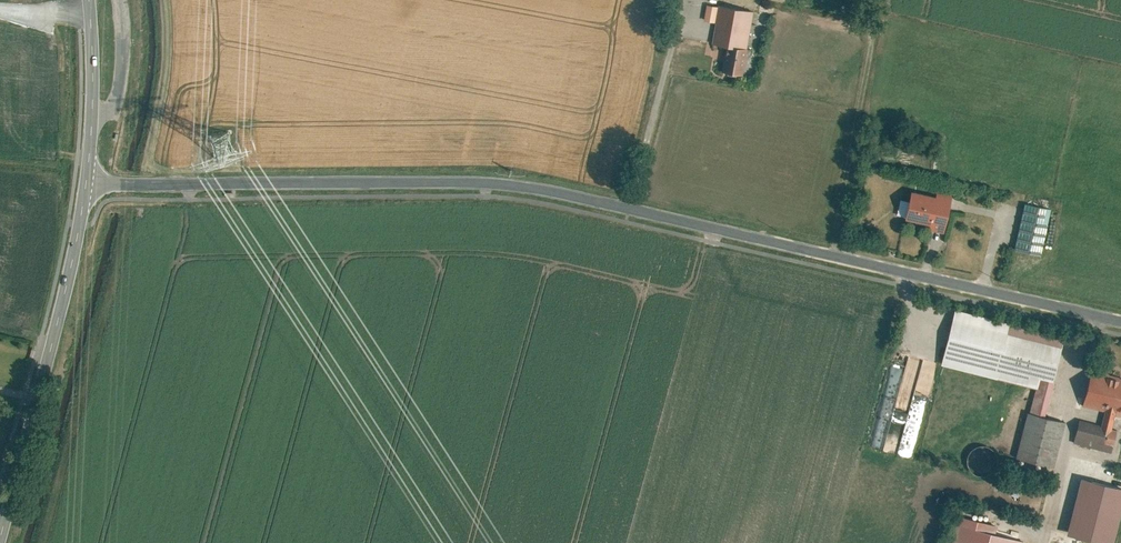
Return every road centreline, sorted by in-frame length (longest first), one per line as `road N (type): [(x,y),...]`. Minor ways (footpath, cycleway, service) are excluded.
road 1 (tertiary): [(92,182),(451,182),(554,191),(1120,321)]
road 2 (tertiary): [(92,182),(0,531)]
road 3 (track): [(881,0),(832,256)]
road 4 (tertiary): [(95,0),(92,182)]

